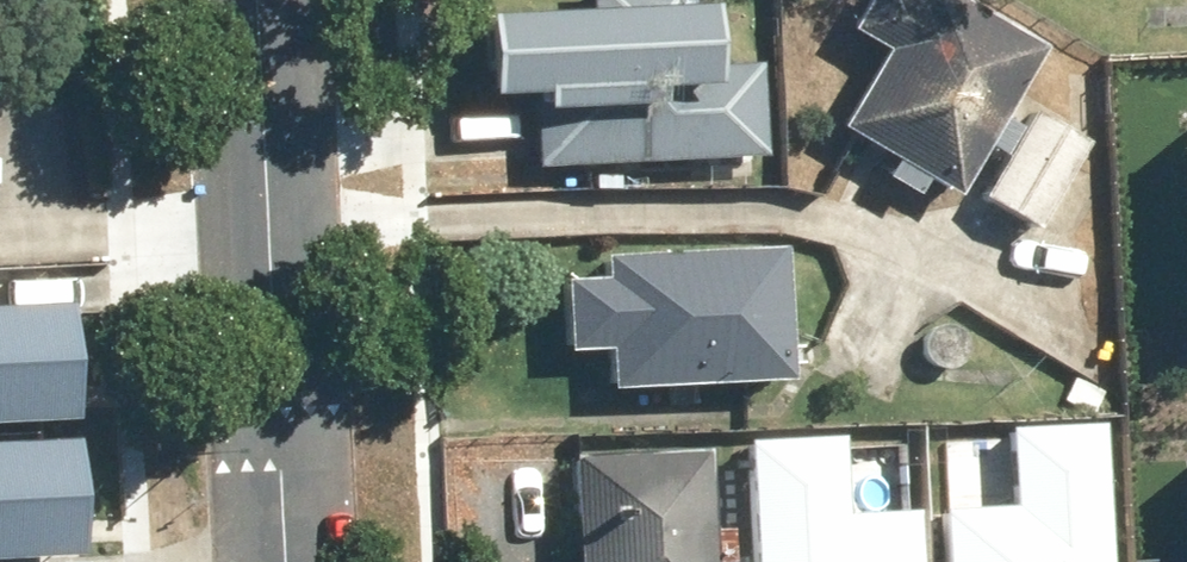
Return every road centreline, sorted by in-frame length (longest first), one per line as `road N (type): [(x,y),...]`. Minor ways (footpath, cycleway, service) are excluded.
road 1 (tertiary): [(290,561),(260,0)]

